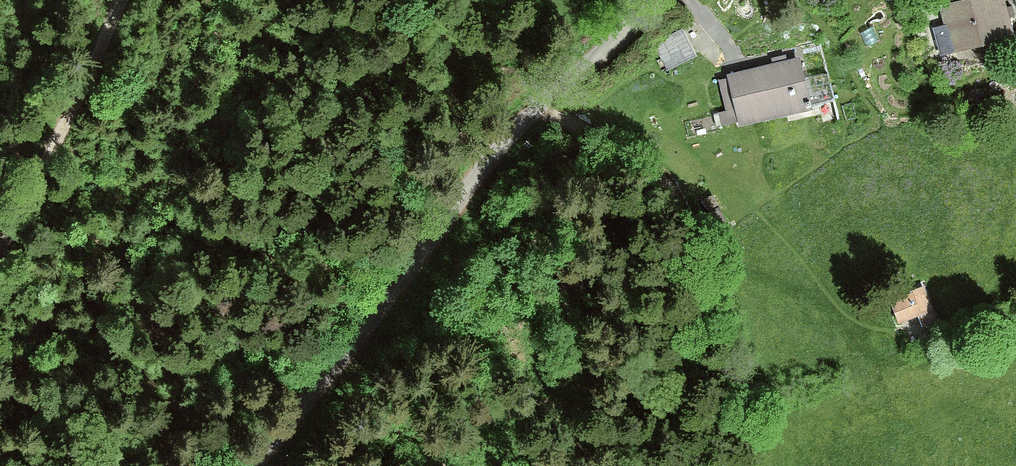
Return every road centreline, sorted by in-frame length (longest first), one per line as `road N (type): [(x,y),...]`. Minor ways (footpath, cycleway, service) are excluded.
road 1 (unclassified): [(255,465),(486,169),(655,0)]
road 2 (track): [(123,0),(0,250)]
road 3 (track): [(543,105),(610,155),(691,240)]

